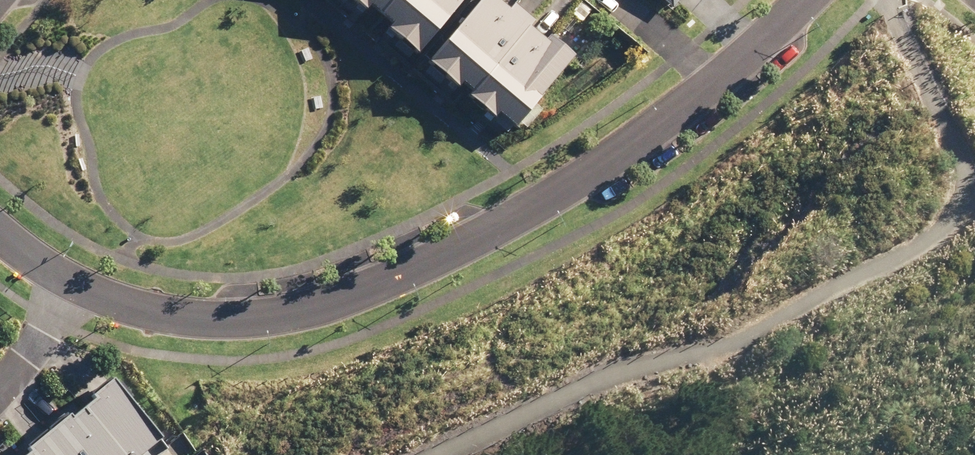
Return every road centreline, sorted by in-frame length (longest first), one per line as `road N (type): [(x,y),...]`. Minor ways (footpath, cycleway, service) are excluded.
road 1 (residential): [(68,284),(127,309),(200,320),(298,312),(389,280),(543,202),(718,82)]
road 2 (residential): [(617,0),(718,82)]
road 3 (residential): [(68,284),(0,387)]
road 4 (residential): [(718,82),(808,0)]

